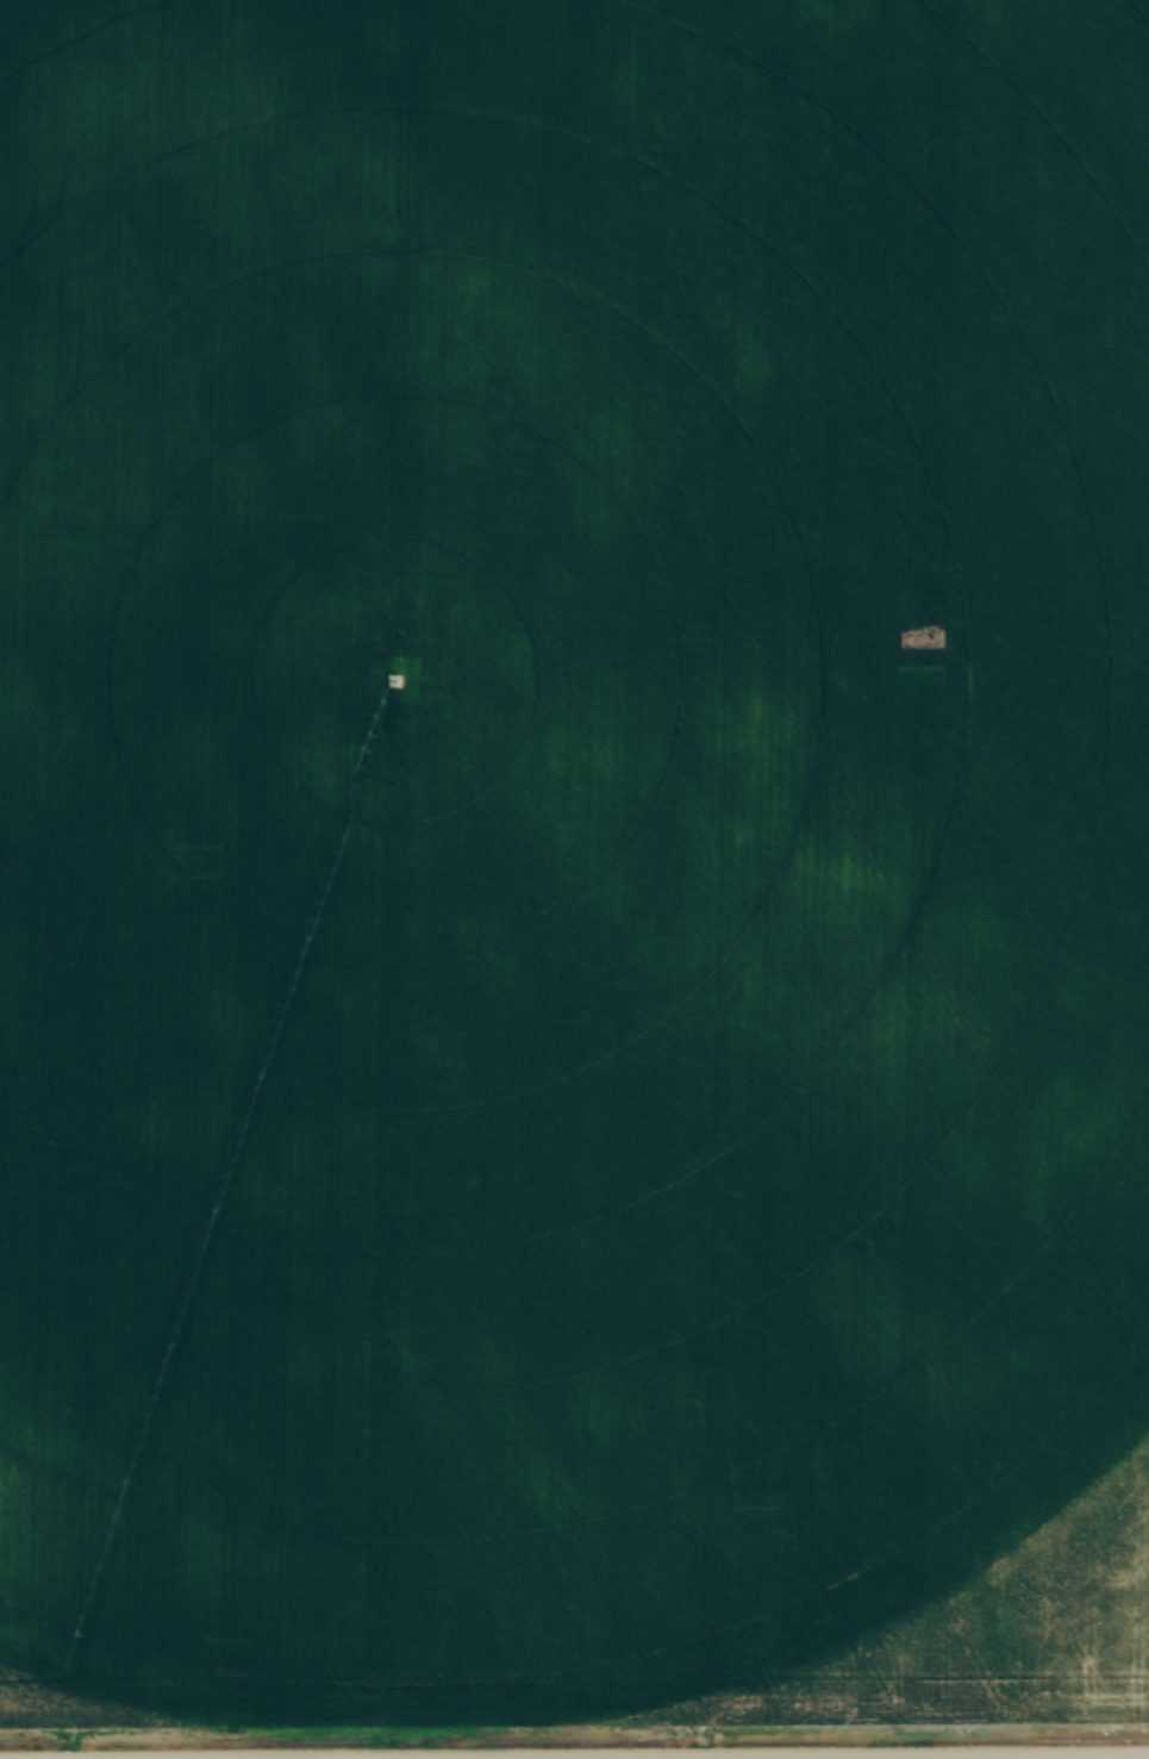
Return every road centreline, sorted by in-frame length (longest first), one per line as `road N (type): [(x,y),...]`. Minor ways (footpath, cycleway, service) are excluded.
road 1 (residential): [(437,1758),(1148,1754)]

